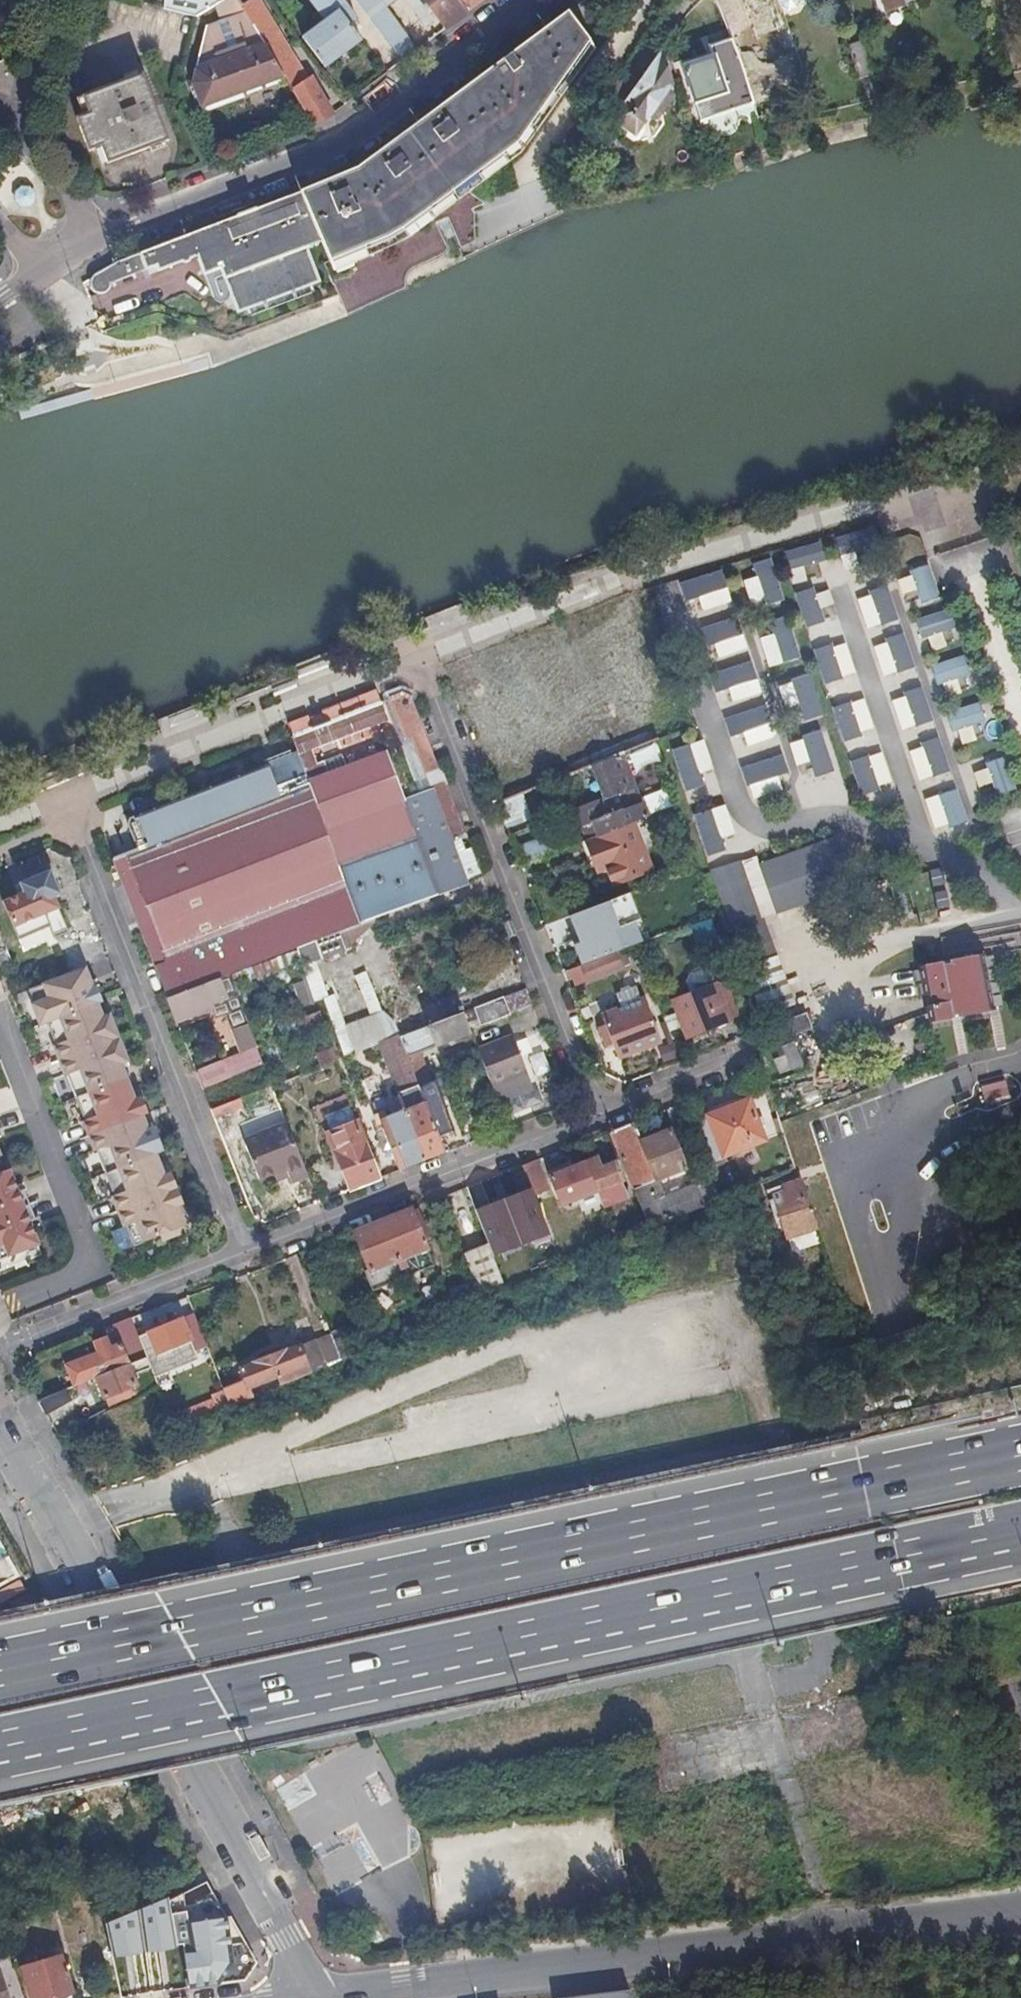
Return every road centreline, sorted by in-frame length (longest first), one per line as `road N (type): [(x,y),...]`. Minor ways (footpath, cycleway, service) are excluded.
road 1 (motorway): [(1020,1456),(0,1670)]
road 2 (motorway): [(0,1743),(1020,1532)]
road 3 (unclassified): [(319,1997),(1020,1914)]
road 4 (tertiary): [(0,1443),(56,1527),(319,1997)]
road 5 (residential): [(419,654),(596,1120)]
road 6 (residential): [(533,0),(332,146),(102,235)]
road 7 (residential): [(68,795),(247,1254)]
road 8 (residential): [(596,1120),(247,1254)]
road 9 (residential): [(102,235),(20,134),(52,0)]
road 10 (residential): [(247,1254),(0,1350)]
road 11 (residential): [(739,1064),(596,1120)]
road 12 (residential): [(102,235),(0,299)]

